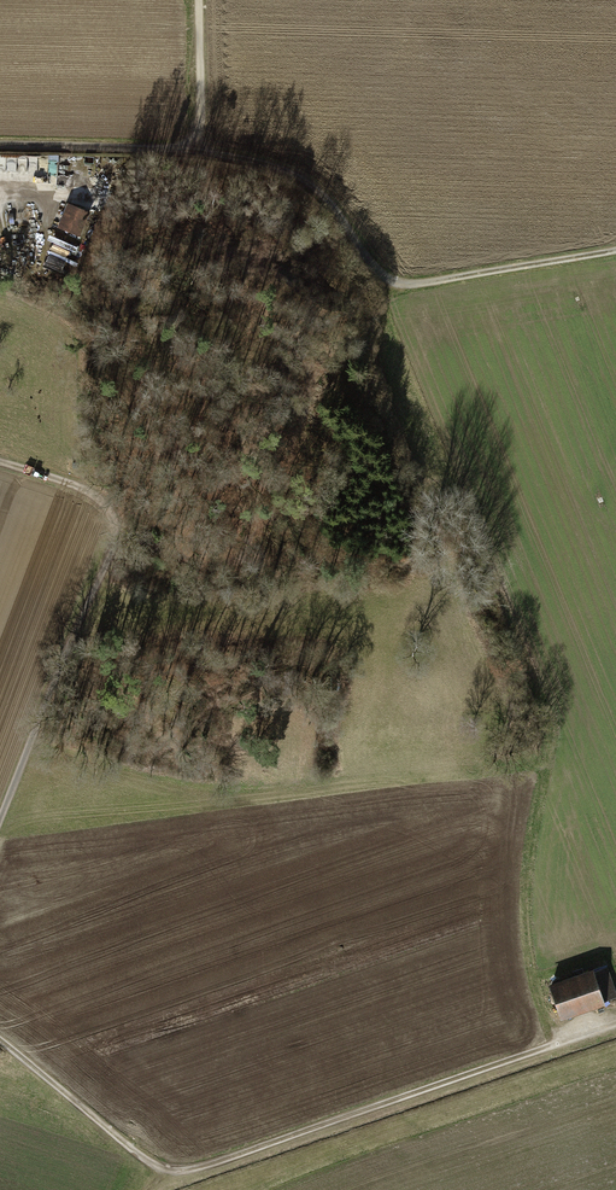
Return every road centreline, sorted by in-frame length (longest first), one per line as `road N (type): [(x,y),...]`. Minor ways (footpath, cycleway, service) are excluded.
road 1 (track): [(615,1023),(196,1169),(161,1170)]
road 2 (track): [(201,150),(264,162),(304,180),(336,207),(376,273),(399,284),(615,248)]
road 3 (track): [(0,822),(119,528),(96,495),(0,461)]
road 4 (track): [(161,1170),(0,1041)]
road 5 (track): [(0,145),(201,150)]
road 6 (track): [(201,150),(199,0)]

